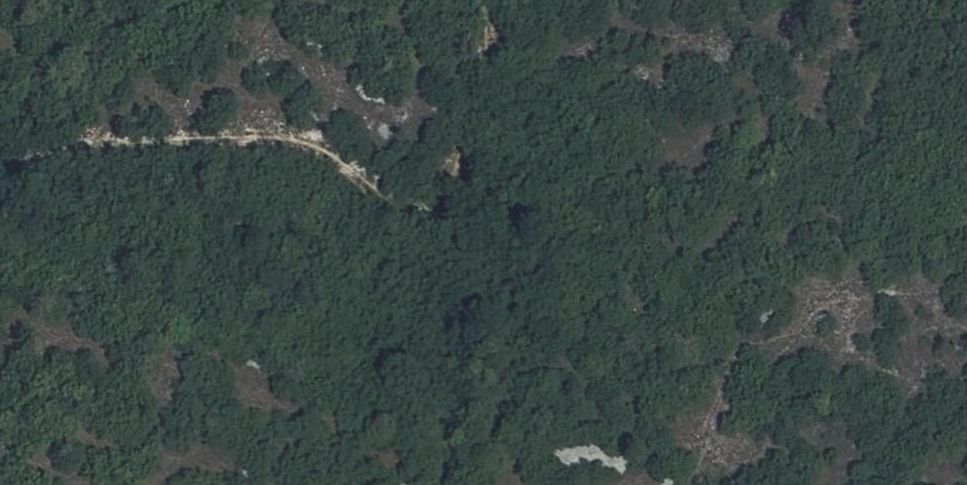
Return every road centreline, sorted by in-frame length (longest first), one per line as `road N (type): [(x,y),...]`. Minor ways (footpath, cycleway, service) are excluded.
road 1 (track): [(0,164),(25,170),(292,127),(419,222),(520,225),(873,25),(966,35)]

